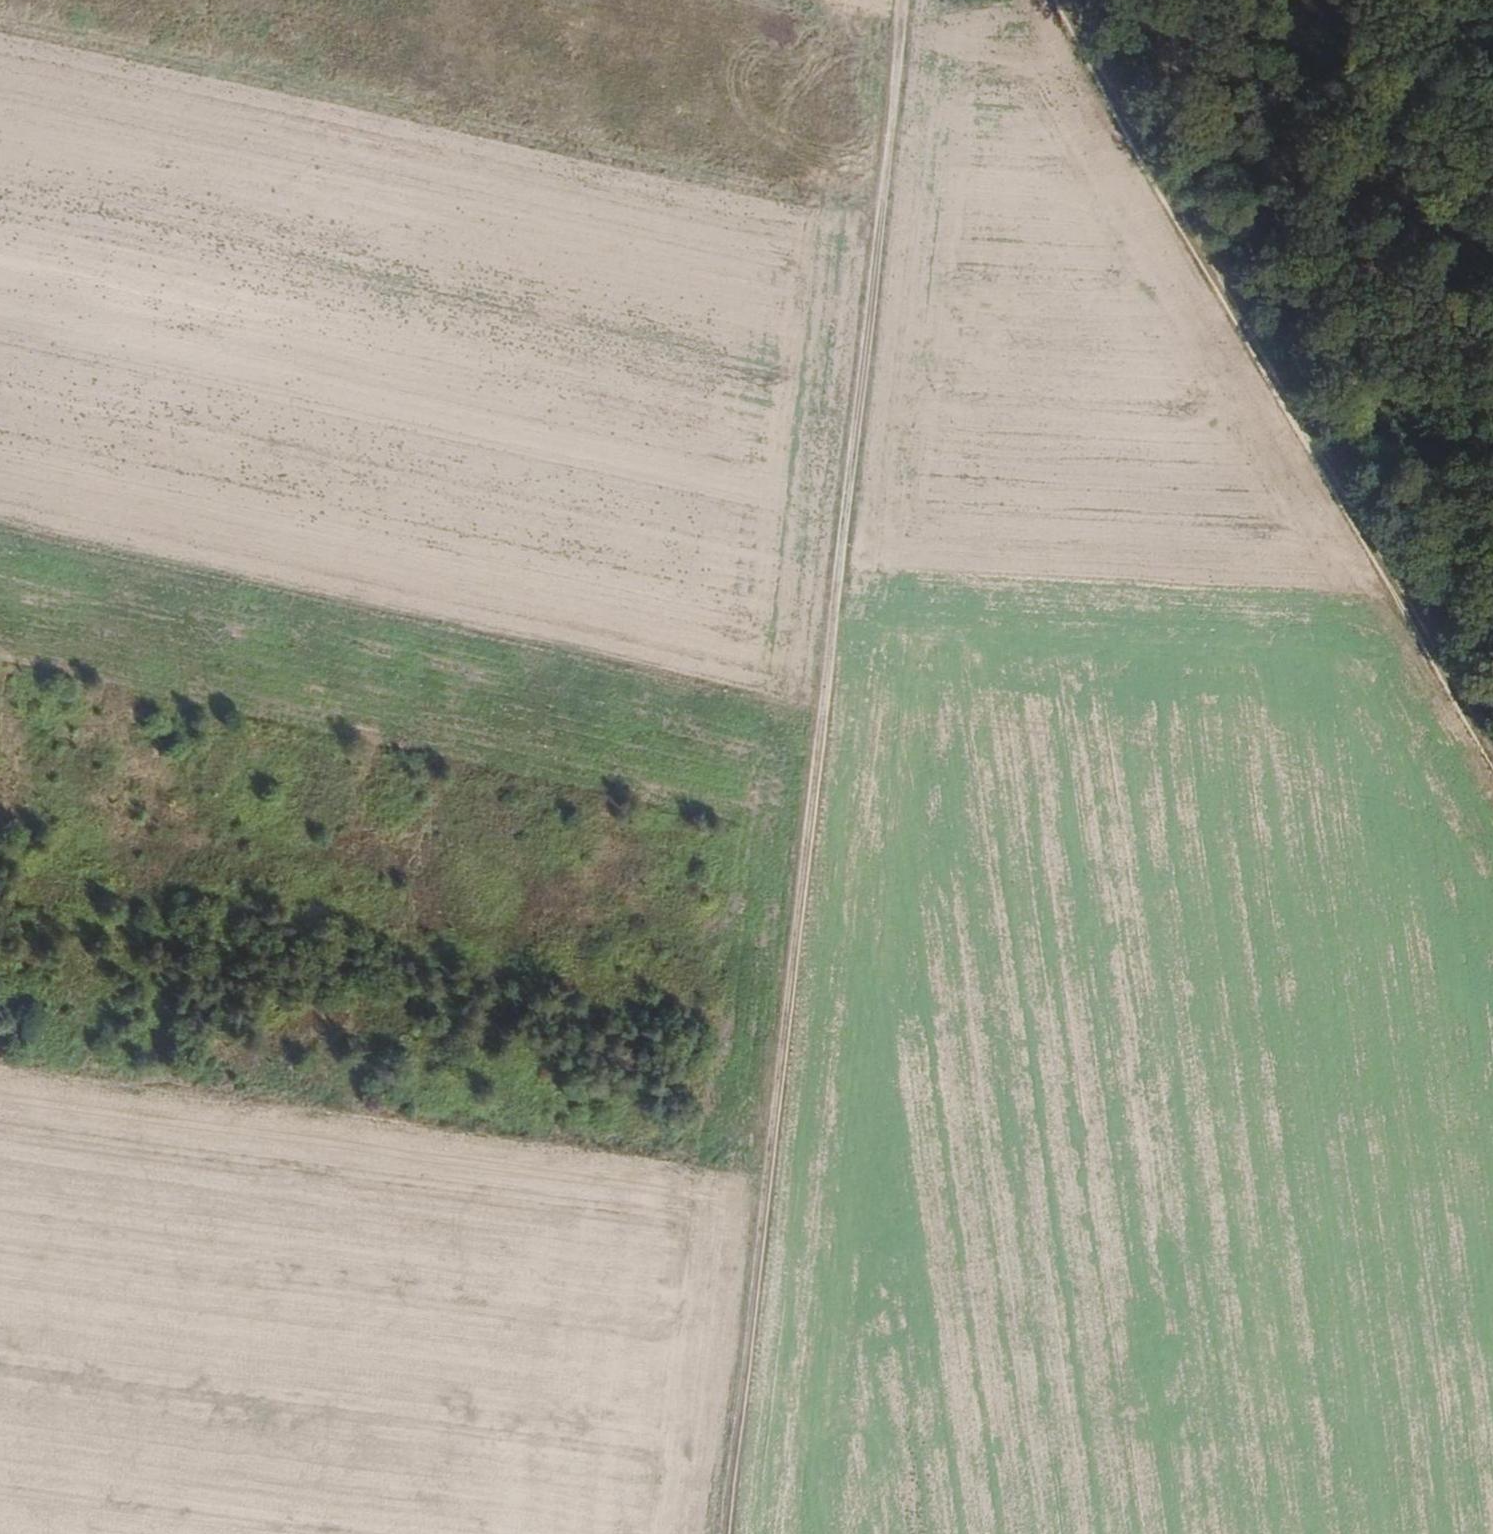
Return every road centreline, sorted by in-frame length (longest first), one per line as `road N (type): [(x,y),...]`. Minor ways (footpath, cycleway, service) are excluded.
road 1 (track): [(722,1533),(731,1415),(792,1074),(803,852),(894,0)]
road 2 (track): [(1048,0),(1492,749)]

